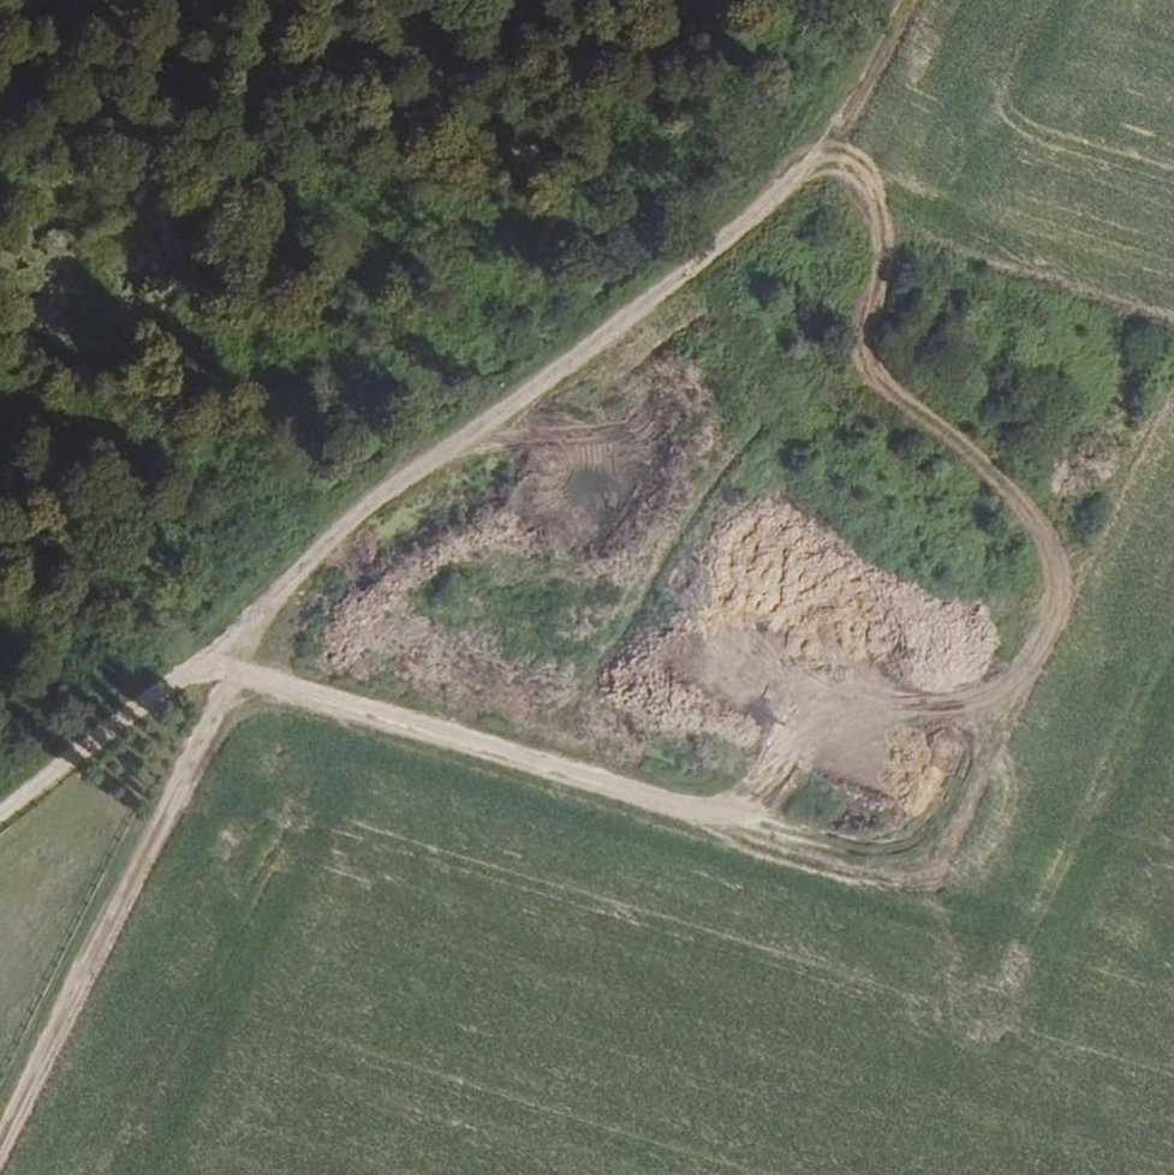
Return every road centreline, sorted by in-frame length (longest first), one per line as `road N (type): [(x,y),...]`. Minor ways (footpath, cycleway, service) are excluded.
road 1 (track): [(635,311),(0,807)]
road 2 (track): [(635,311),(764,212),(891,0)]

